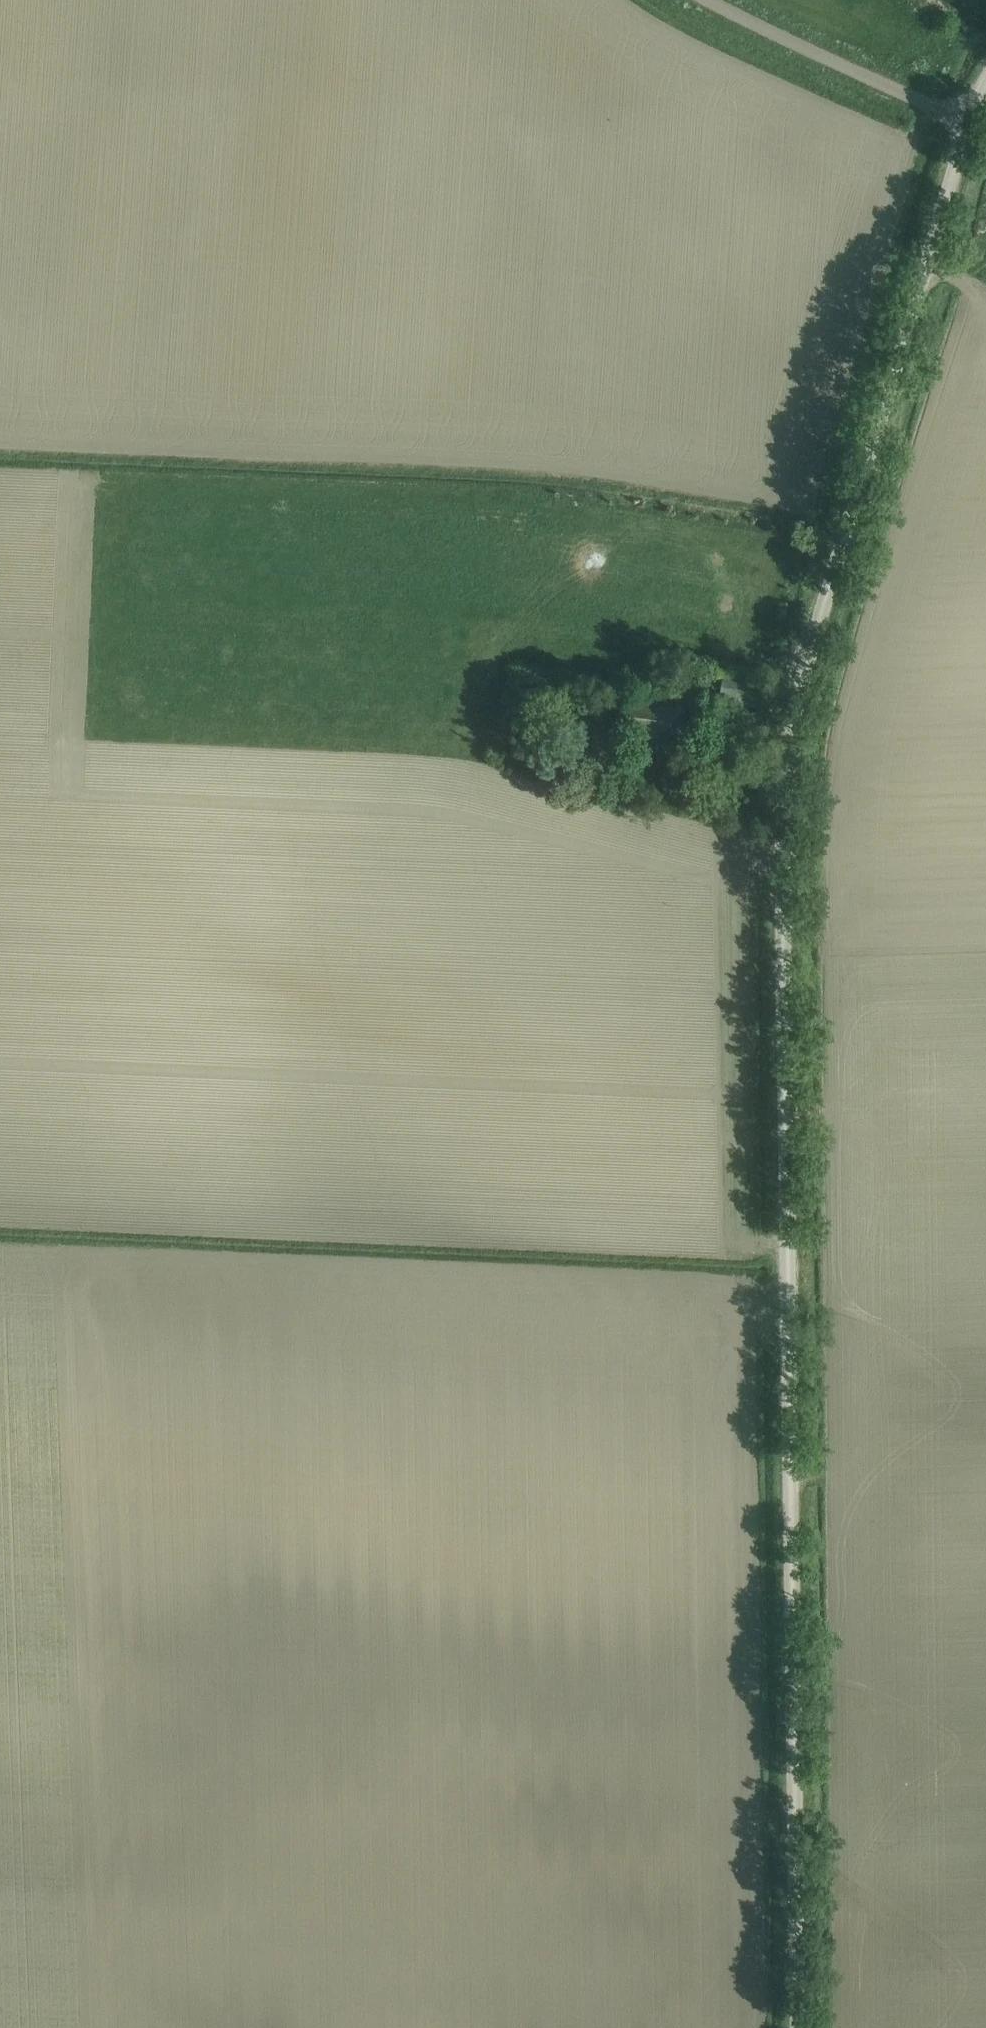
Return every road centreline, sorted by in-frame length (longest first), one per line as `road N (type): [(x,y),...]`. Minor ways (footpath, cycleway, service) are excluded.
road 1 (unclassified): [(794,2027),(770,724),(985,70)]
road 2 (track): [(967,122),(684,0)]

